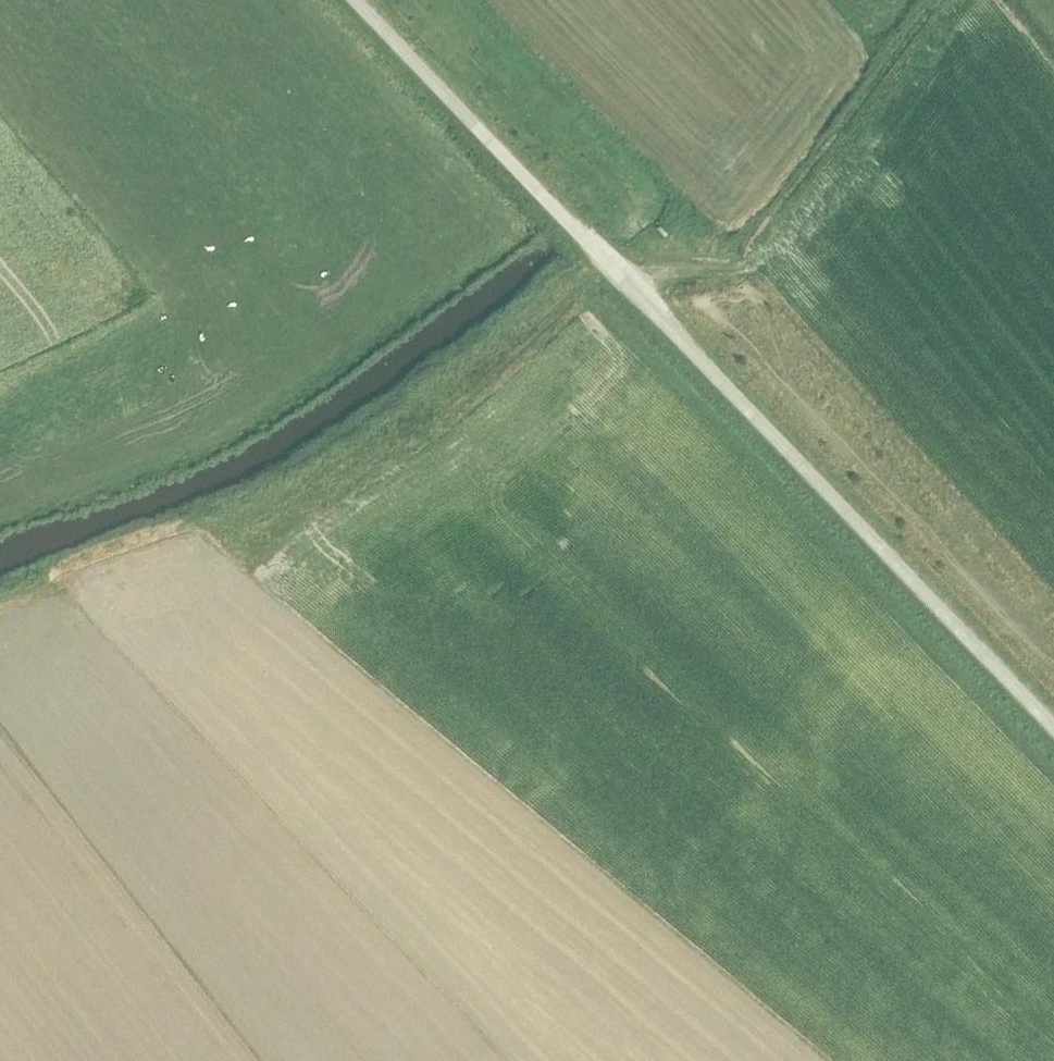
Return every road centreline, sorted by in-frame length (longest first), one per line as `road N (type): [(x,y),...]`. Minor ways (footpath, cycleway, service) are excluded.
road 1 (unclassified): [(1053,727),(355,0)]

